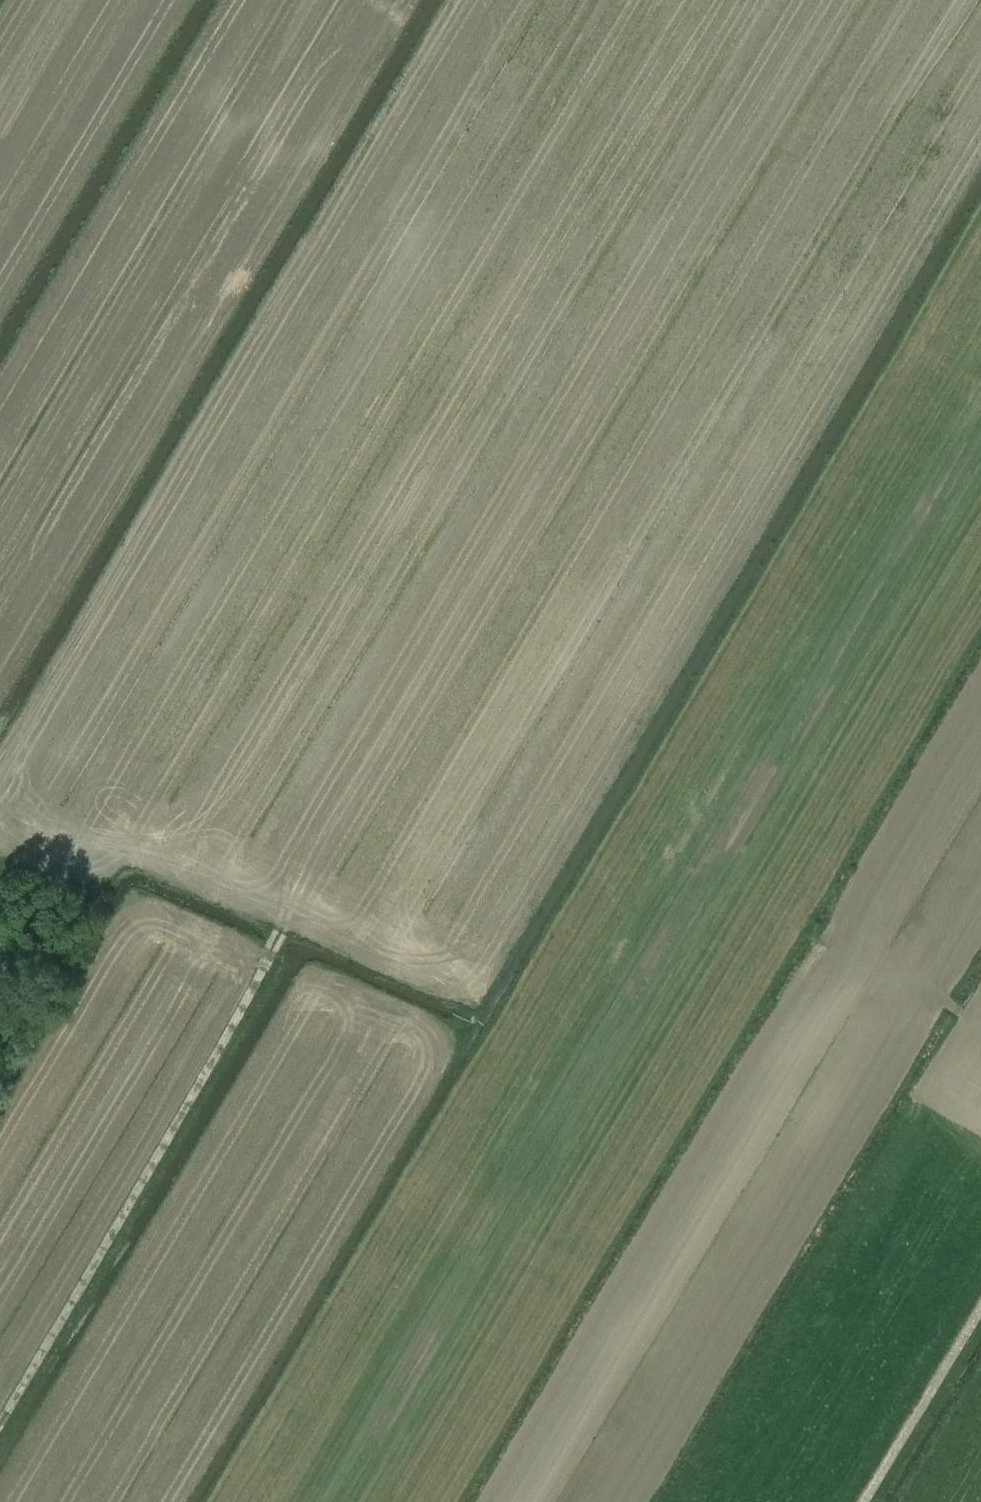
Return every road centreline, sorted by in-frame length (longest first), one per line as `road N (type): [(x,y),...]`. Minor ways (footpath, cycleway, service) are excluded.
road 1 (track): [(0,1431),(313,895),(176,850)]
road 2 (track): [(872,1501),(980,1328)]

